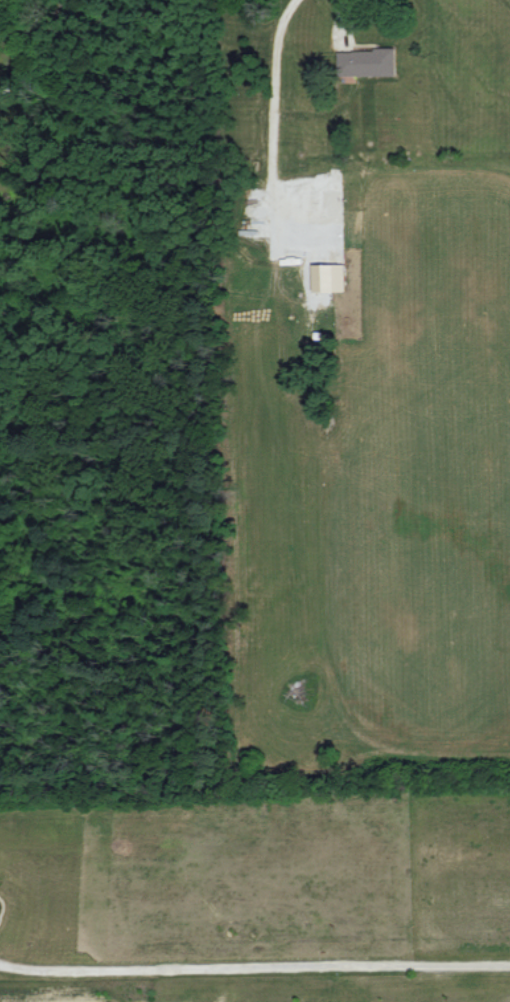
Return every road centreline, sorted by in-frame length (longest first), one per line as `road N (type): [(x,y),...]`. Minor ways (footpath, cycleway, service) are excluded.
road 1 (residential): [(0,960),(58,971),(509,965)]

